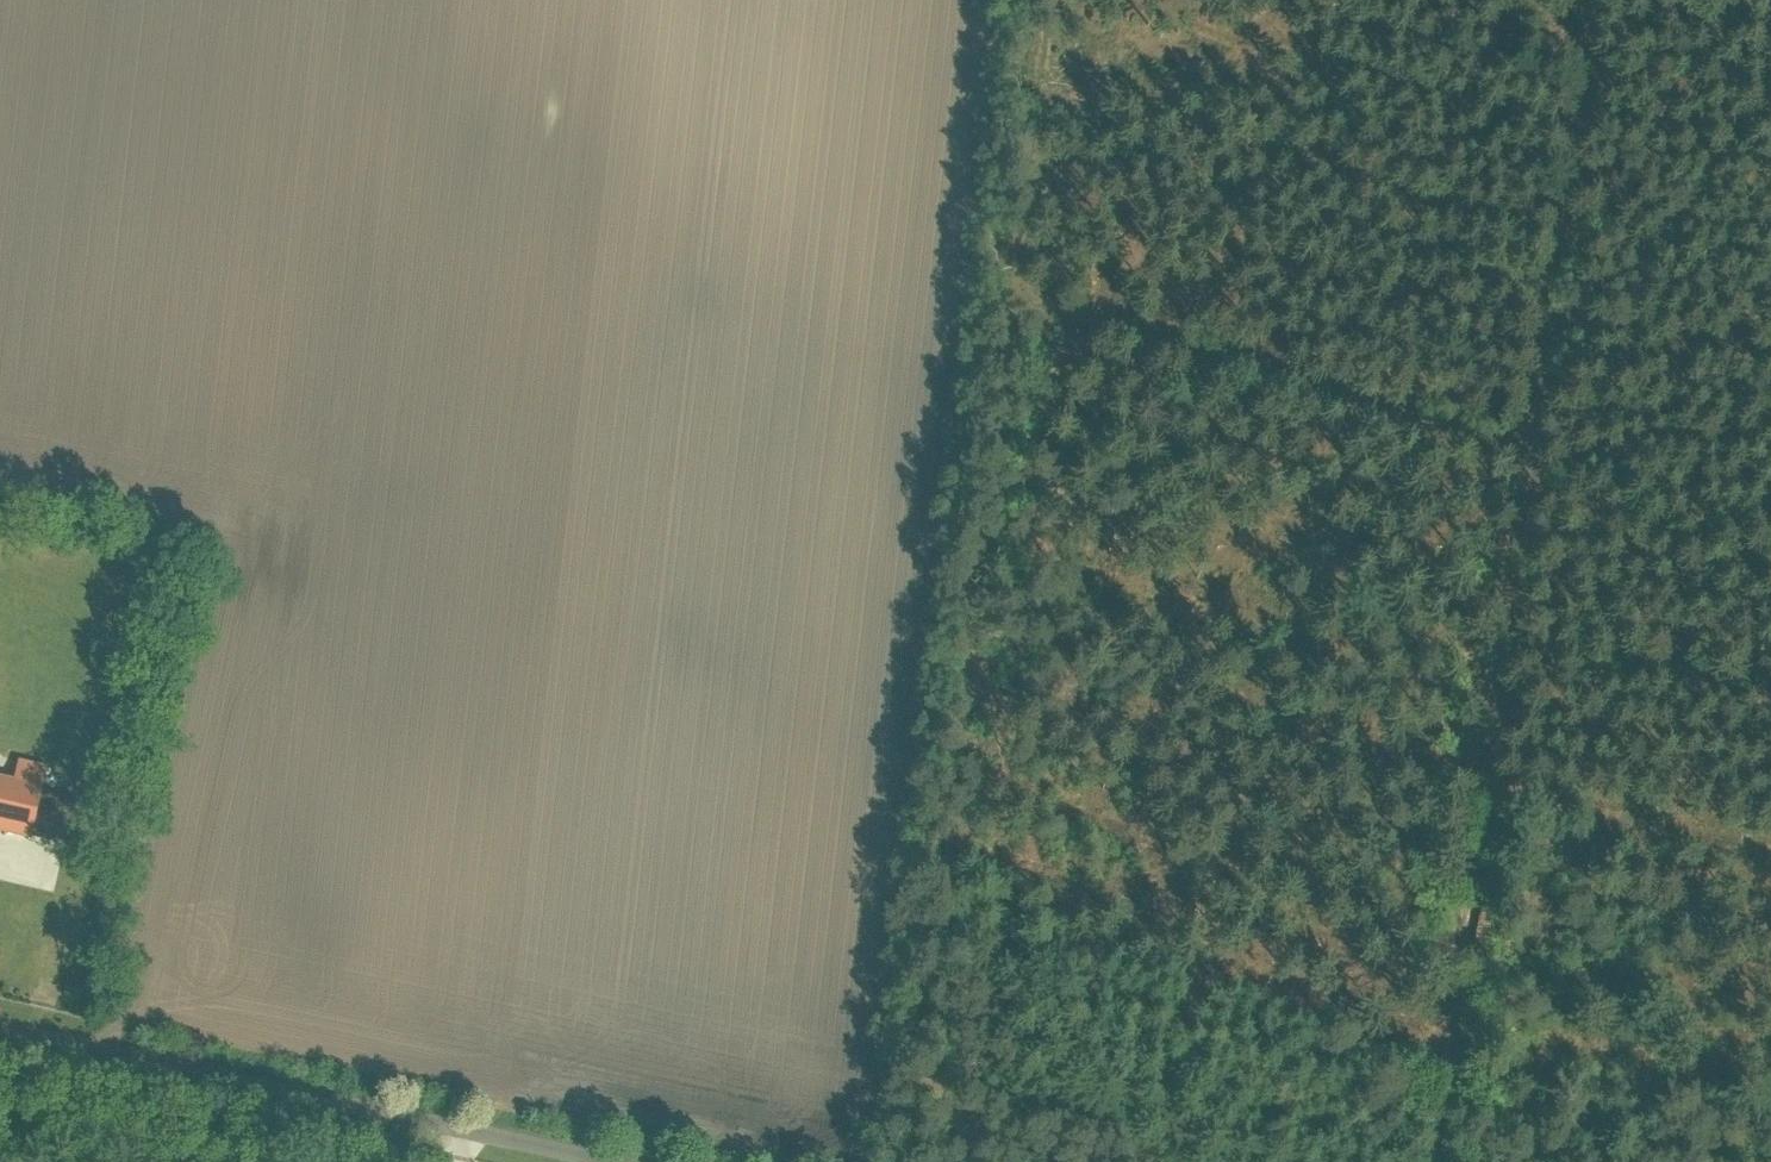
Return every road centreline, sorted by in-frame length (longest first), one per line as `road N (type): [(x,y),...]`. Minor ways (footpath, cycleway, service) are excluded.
road 1 (unclassified): [(0,1025),(630,1161)]

